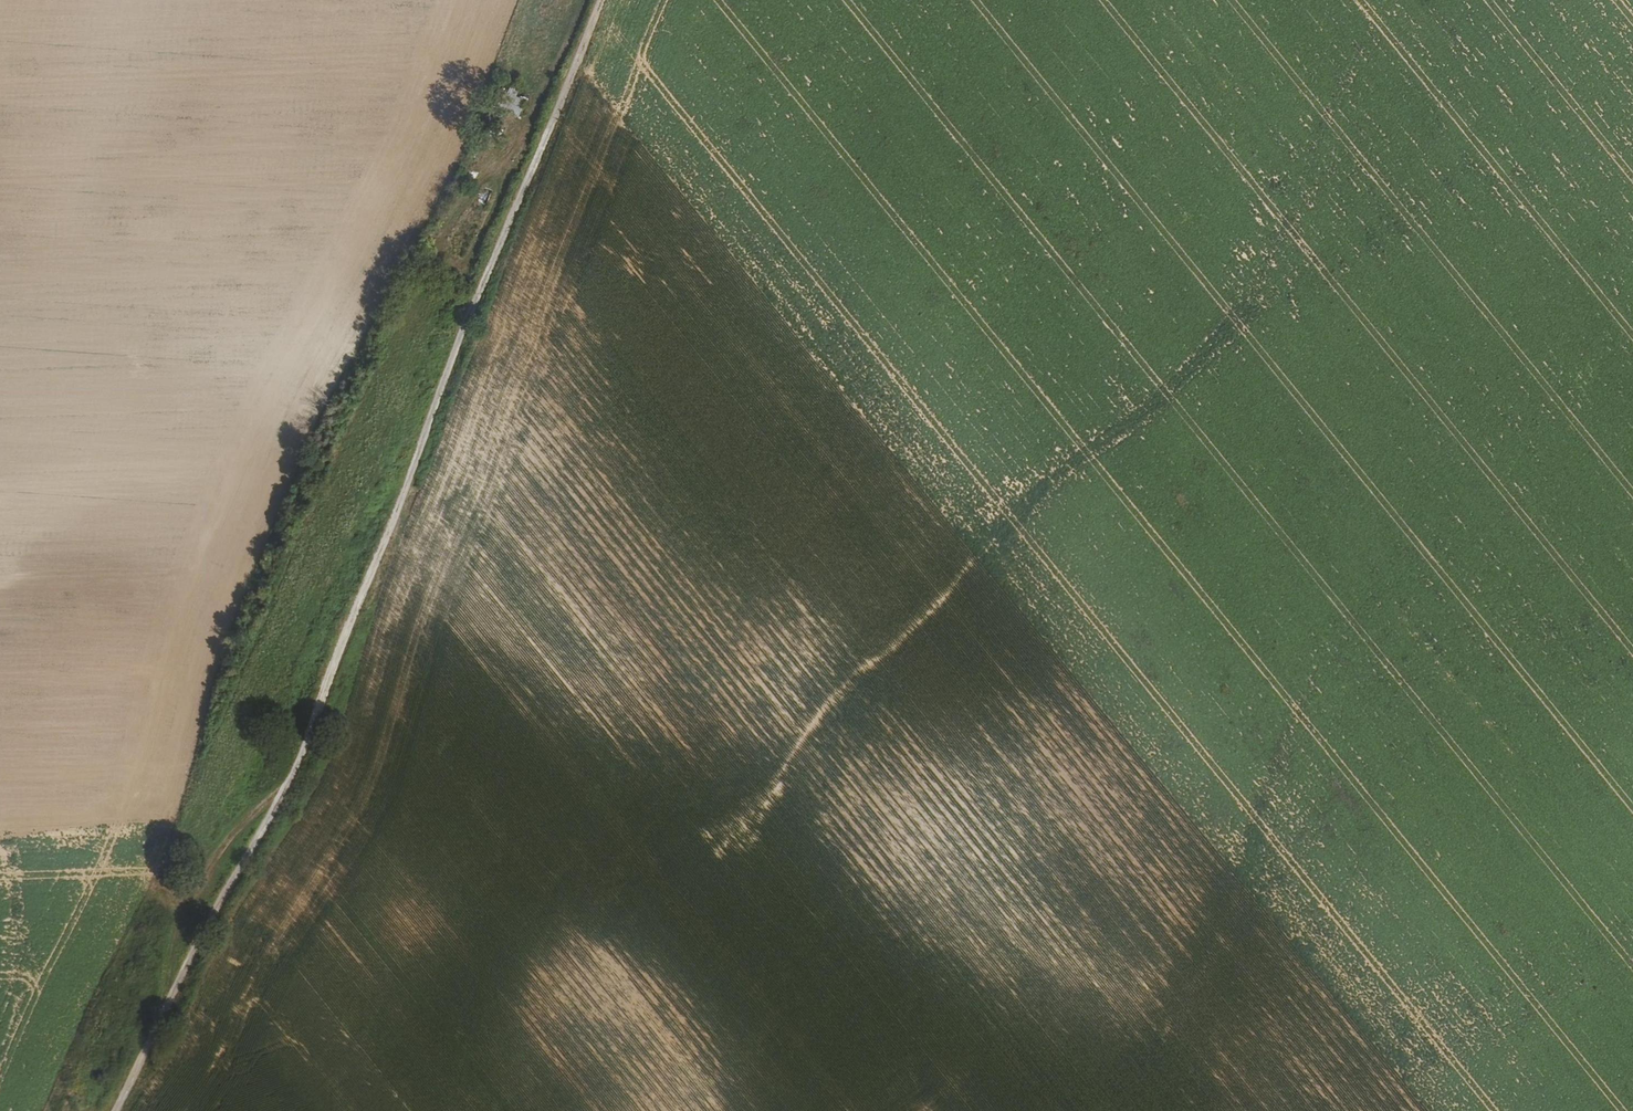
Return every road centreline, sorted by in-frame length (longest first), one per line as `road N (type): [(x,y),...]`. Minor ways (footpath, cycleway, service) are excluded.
road 1 (track): [(603,0),(455,352),(267,835),(125,1110)]

